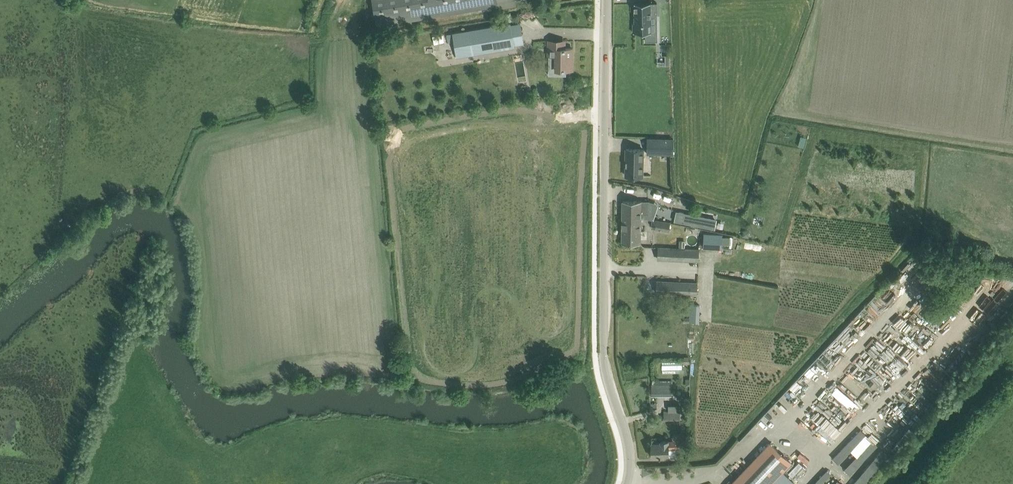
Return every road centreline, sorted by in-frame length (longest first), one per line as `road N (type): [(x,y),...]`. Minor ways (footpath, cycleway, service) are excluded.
road 1 (unclassified): [(627,483),(629,449),(604,355),(607,0)]

